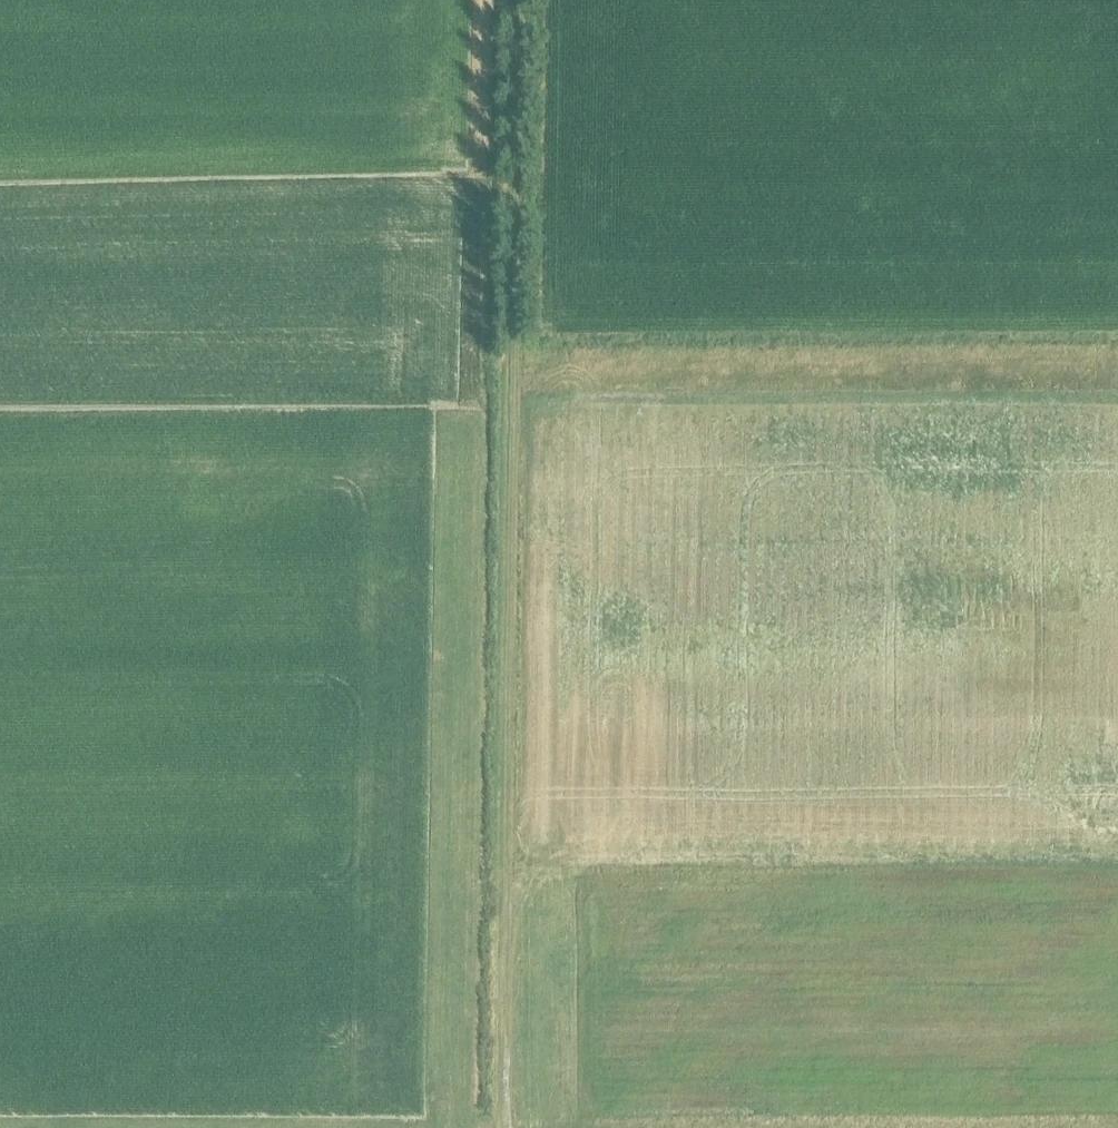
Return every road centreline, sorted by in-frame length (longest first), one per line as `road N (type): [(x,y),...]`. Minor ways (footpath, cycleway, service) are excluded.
road 1 (track): [(507,1127),(517,0)]
road 2 (track): [(463,403),(455,1100),(462,1127)]
road 3 (track): [(512,376),(1117,374)]

